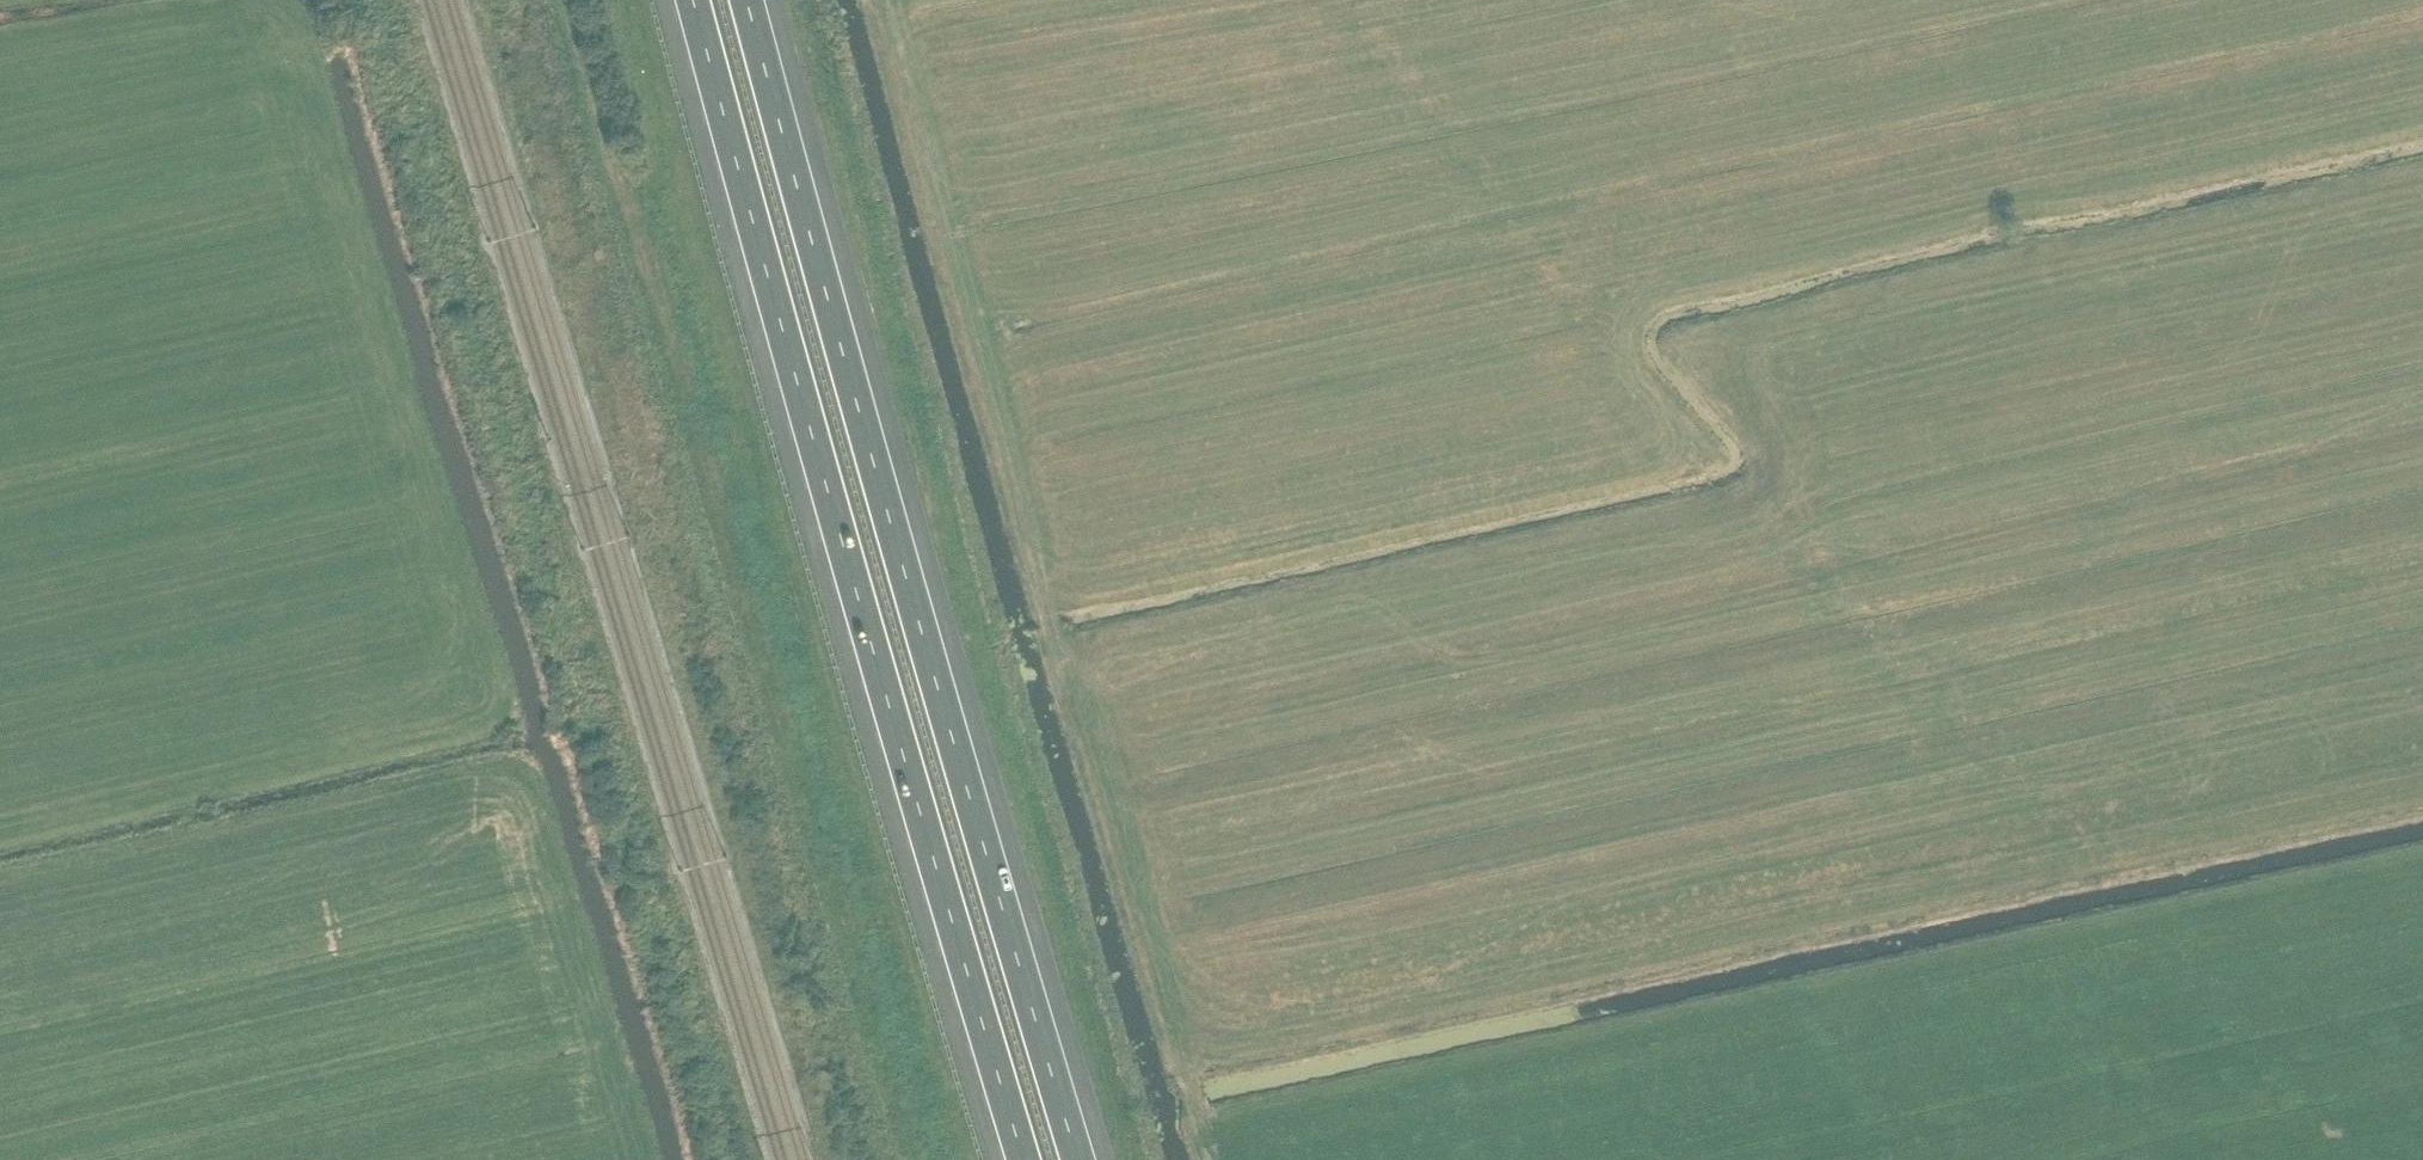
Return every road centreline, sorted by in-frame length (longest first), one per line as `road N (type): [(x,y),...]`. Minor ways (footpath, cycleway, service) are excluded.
road 1 (motorway): [(1086,1159),(869,430),(754,0)]
road 2 (motorway): [(691,0),(816,468),(1022,1159)]

